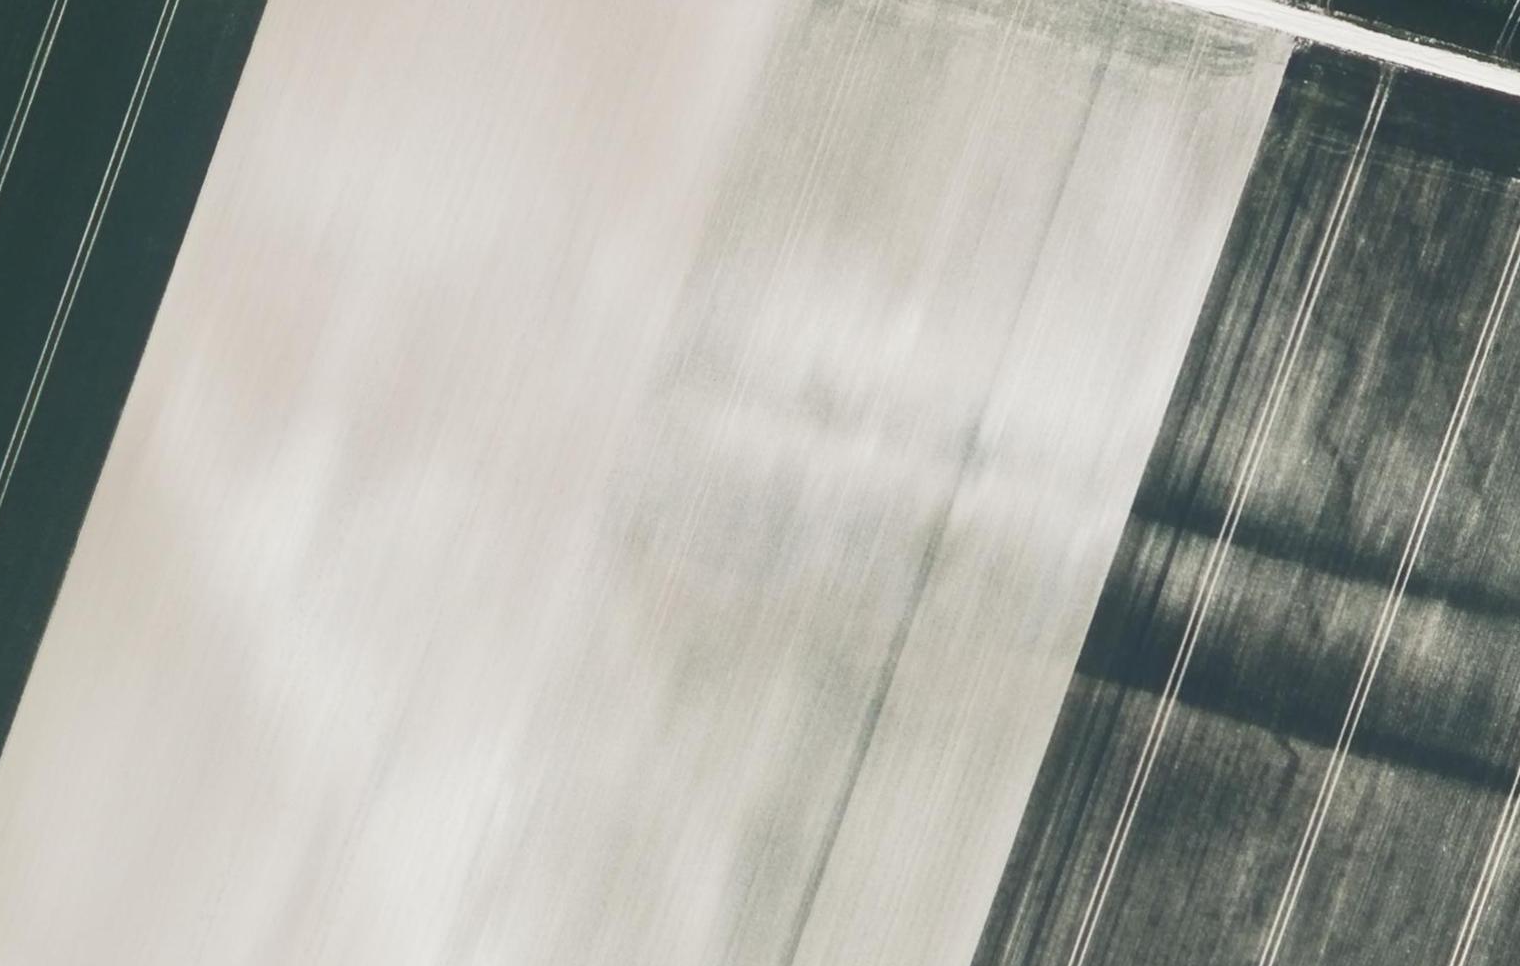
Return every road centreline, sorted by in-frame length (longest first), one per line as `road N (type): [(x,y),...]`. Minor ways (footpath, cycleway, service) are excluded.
road 1 (track): [(1519,81),(1220,0)]

